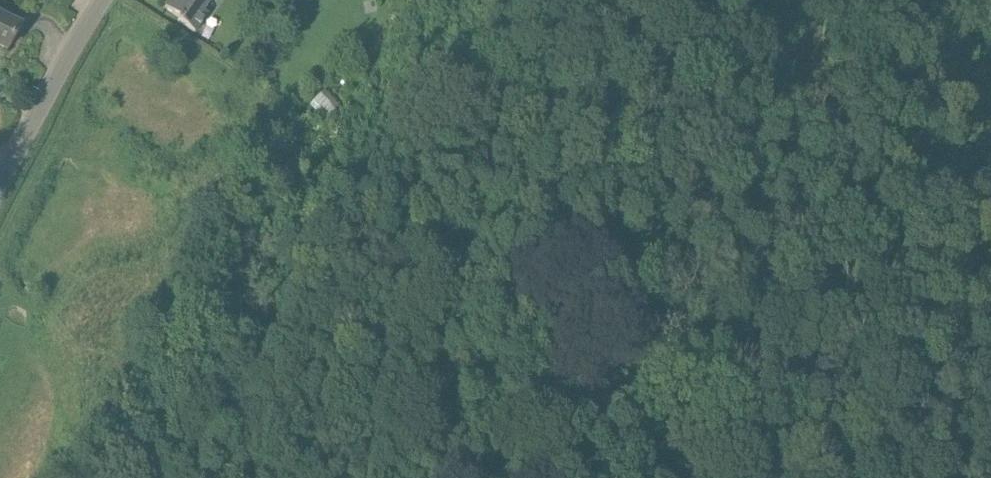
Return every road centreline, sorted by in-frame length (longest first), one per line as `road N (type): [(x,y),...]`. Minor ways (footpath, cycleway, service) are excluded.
road 1 (residential): [(35,116),(103,0)]

